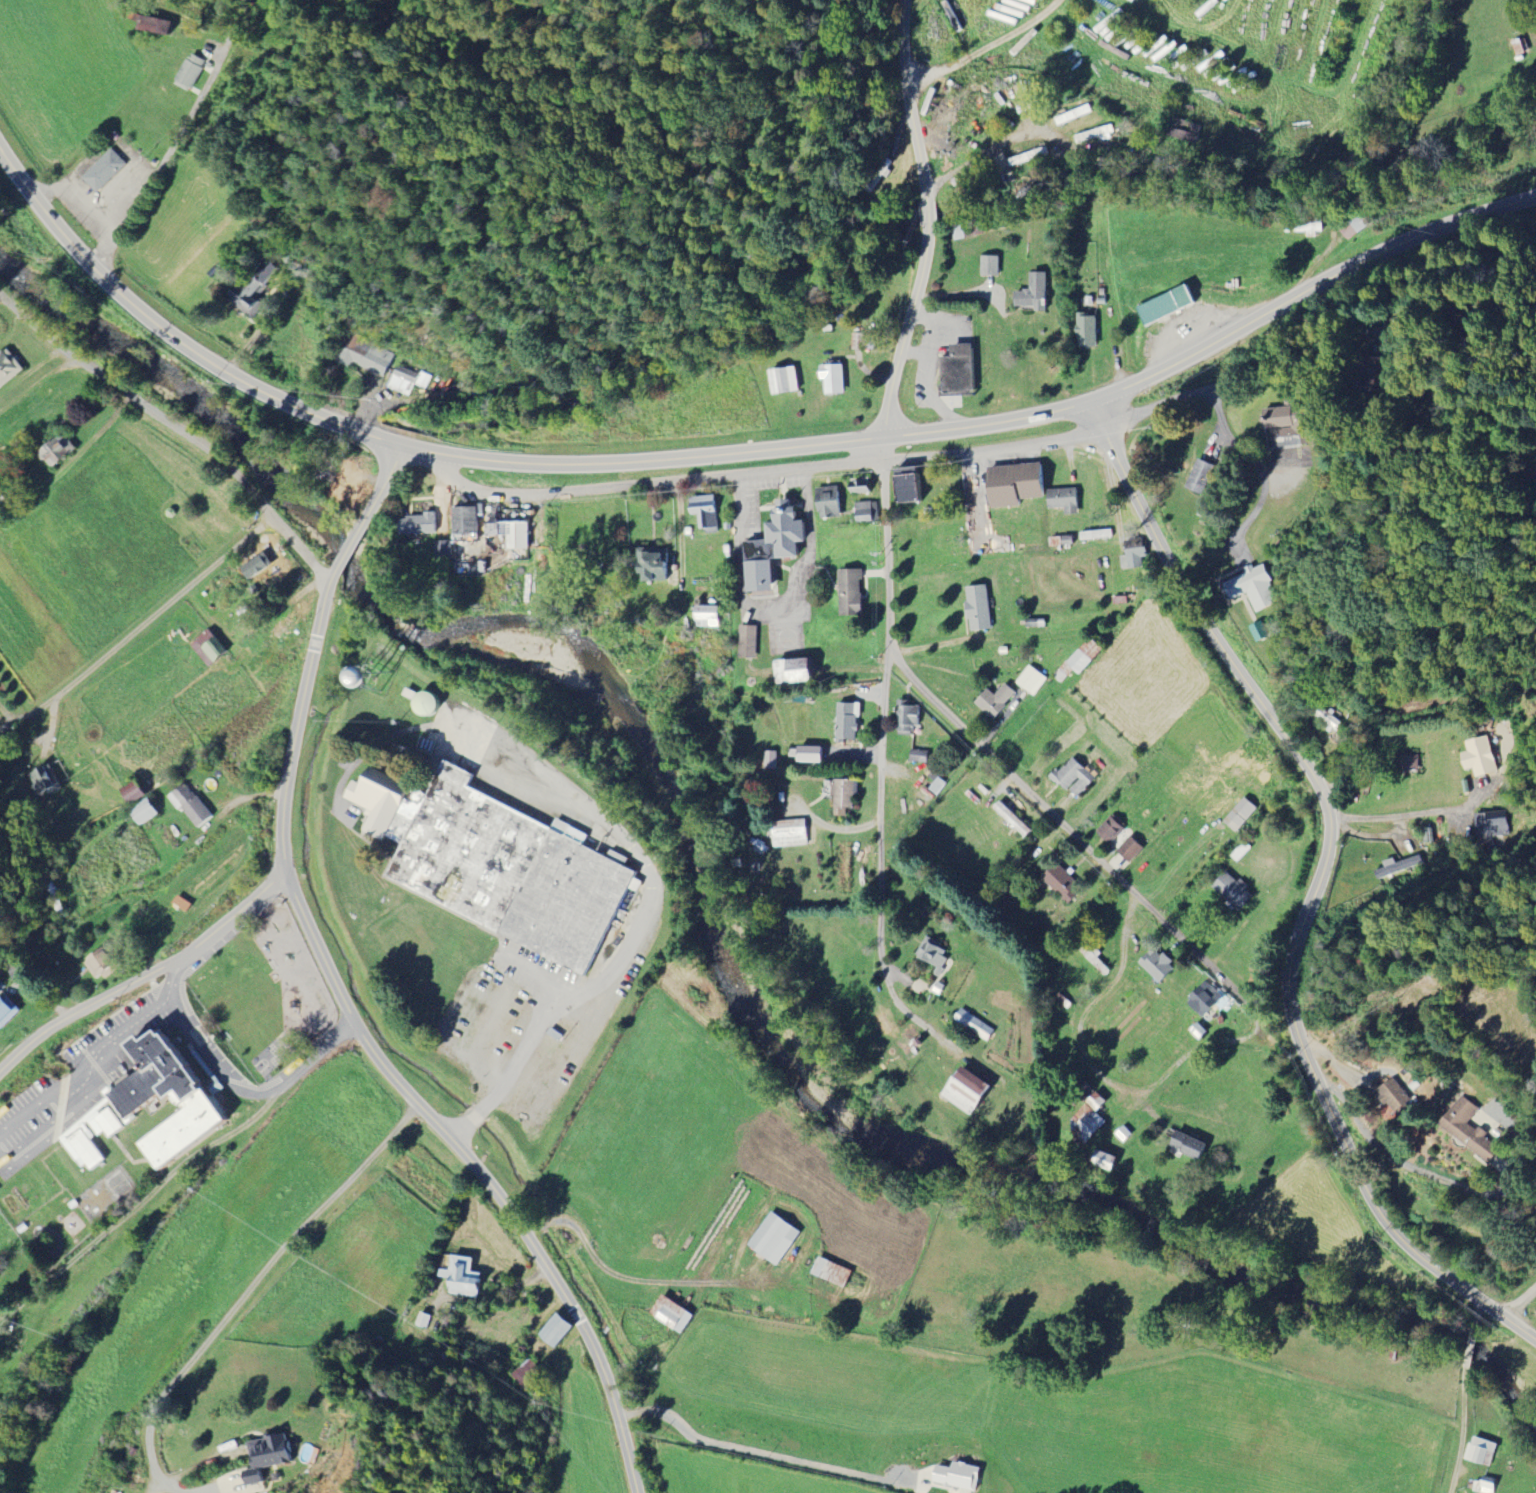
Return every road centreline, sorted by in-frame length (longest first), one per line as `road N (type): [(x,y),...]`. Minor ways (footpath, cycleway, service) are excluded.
road 1 (tertiary): [(1535,1339),(1421,1259),(1373,1203),(1345,1145),(1293,1023),(1287,987),(1329,853),(1326,799),(1182,587),(1090,402)]
road 2 (tertiary): [(639,1492),(620,1416),(576,1312),(526,1231),(357,1029),(290,873),(286,824),(297,734),(338,573)]
road 3 (tertiary): [(385,440),(488,460),(632,462),(979,426),(1090,402)]
road 4 (residential): [(1106,432),(503,497),(461,484),(446,455)]
road 5 (tertiary): [(1535,195),(1373,255),(1155,375),(1090,402)]
road 6 (residential): [(1235,991),(890,655)]
road 7 (residential): [(419,1101),(153,1409),(156,1481)]
road 8 (residential): [(0,293),(131,397),(214,449),(333,583)]
road 9 (tertiary): [(0,146),(55,227),(116,291),(206,359),(326,419)]
road 10 (residential): [(1106,432),(1144,409),(1446,310)]
road 11 (residential): [(0,1076),(85,1008),(192,960),(290,873)]
road 12 (residential): [(880,940),(890,655)]
road 13 (residential): [(930,228),(929,260),(883,438)]
road 14 (residential): [(906,0),(905,49),(928,203)]
road 15 (residential): [(890,655),(882,460)]
road 16 (residential): [(926,187),(1022,132),(1043,127),(1068,145)]

